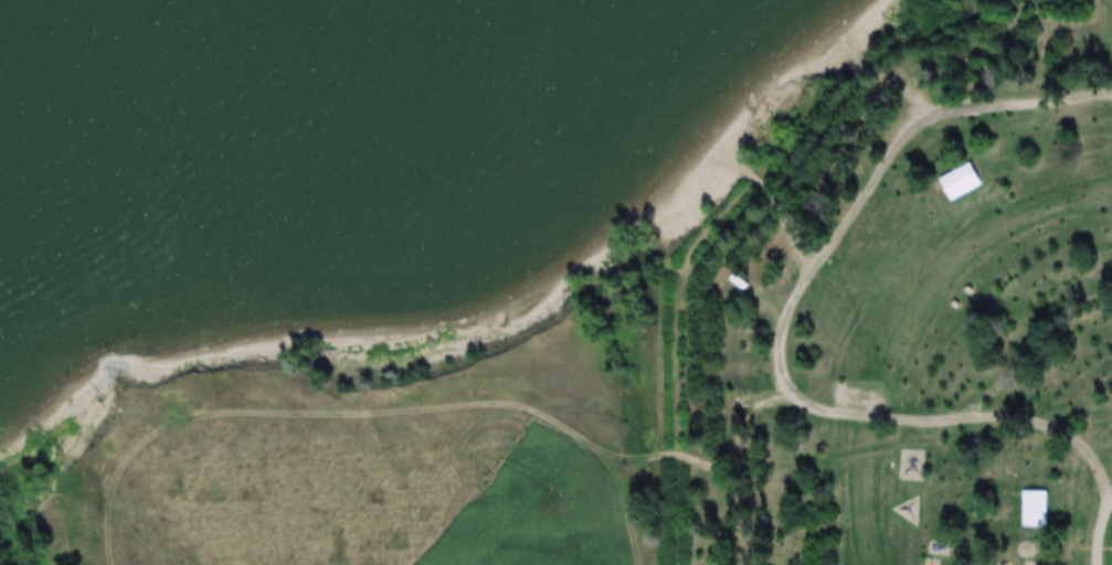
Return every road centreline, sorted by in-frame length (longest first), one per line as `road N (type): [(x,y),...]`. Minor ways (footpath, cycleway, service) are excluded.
road 1 (residential): [(1111,281),(1053,313),(962,403),(833,396),(812,388),(788,358),(790,309),(803,279),(936,113),(975,100),(1111,91)]

